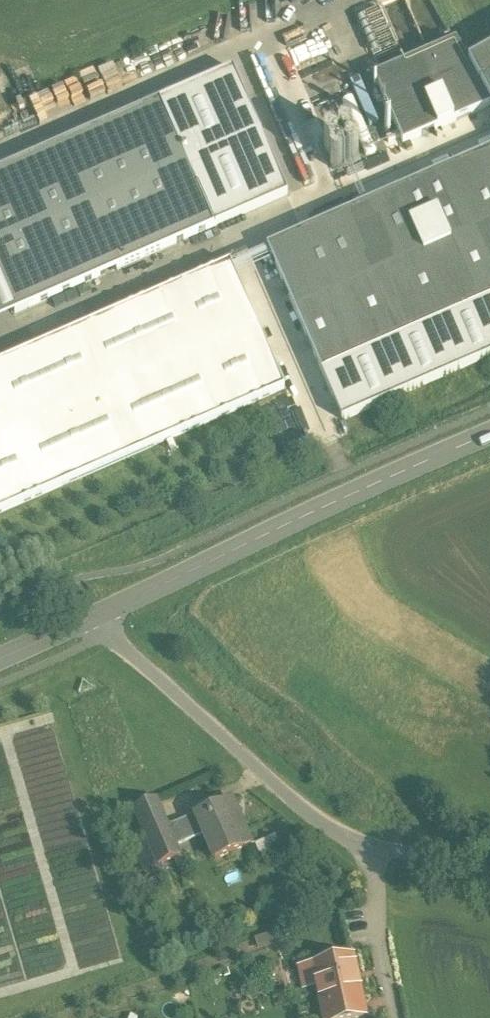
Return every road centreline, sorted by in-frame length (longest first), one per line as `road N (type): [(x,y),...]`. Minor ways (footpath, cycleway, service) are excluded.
road 1 (unclassified): [(489,869),(353,845),(298,806),(95,616)]
road 2 (tertiary): [(95,616),(489,433)]

